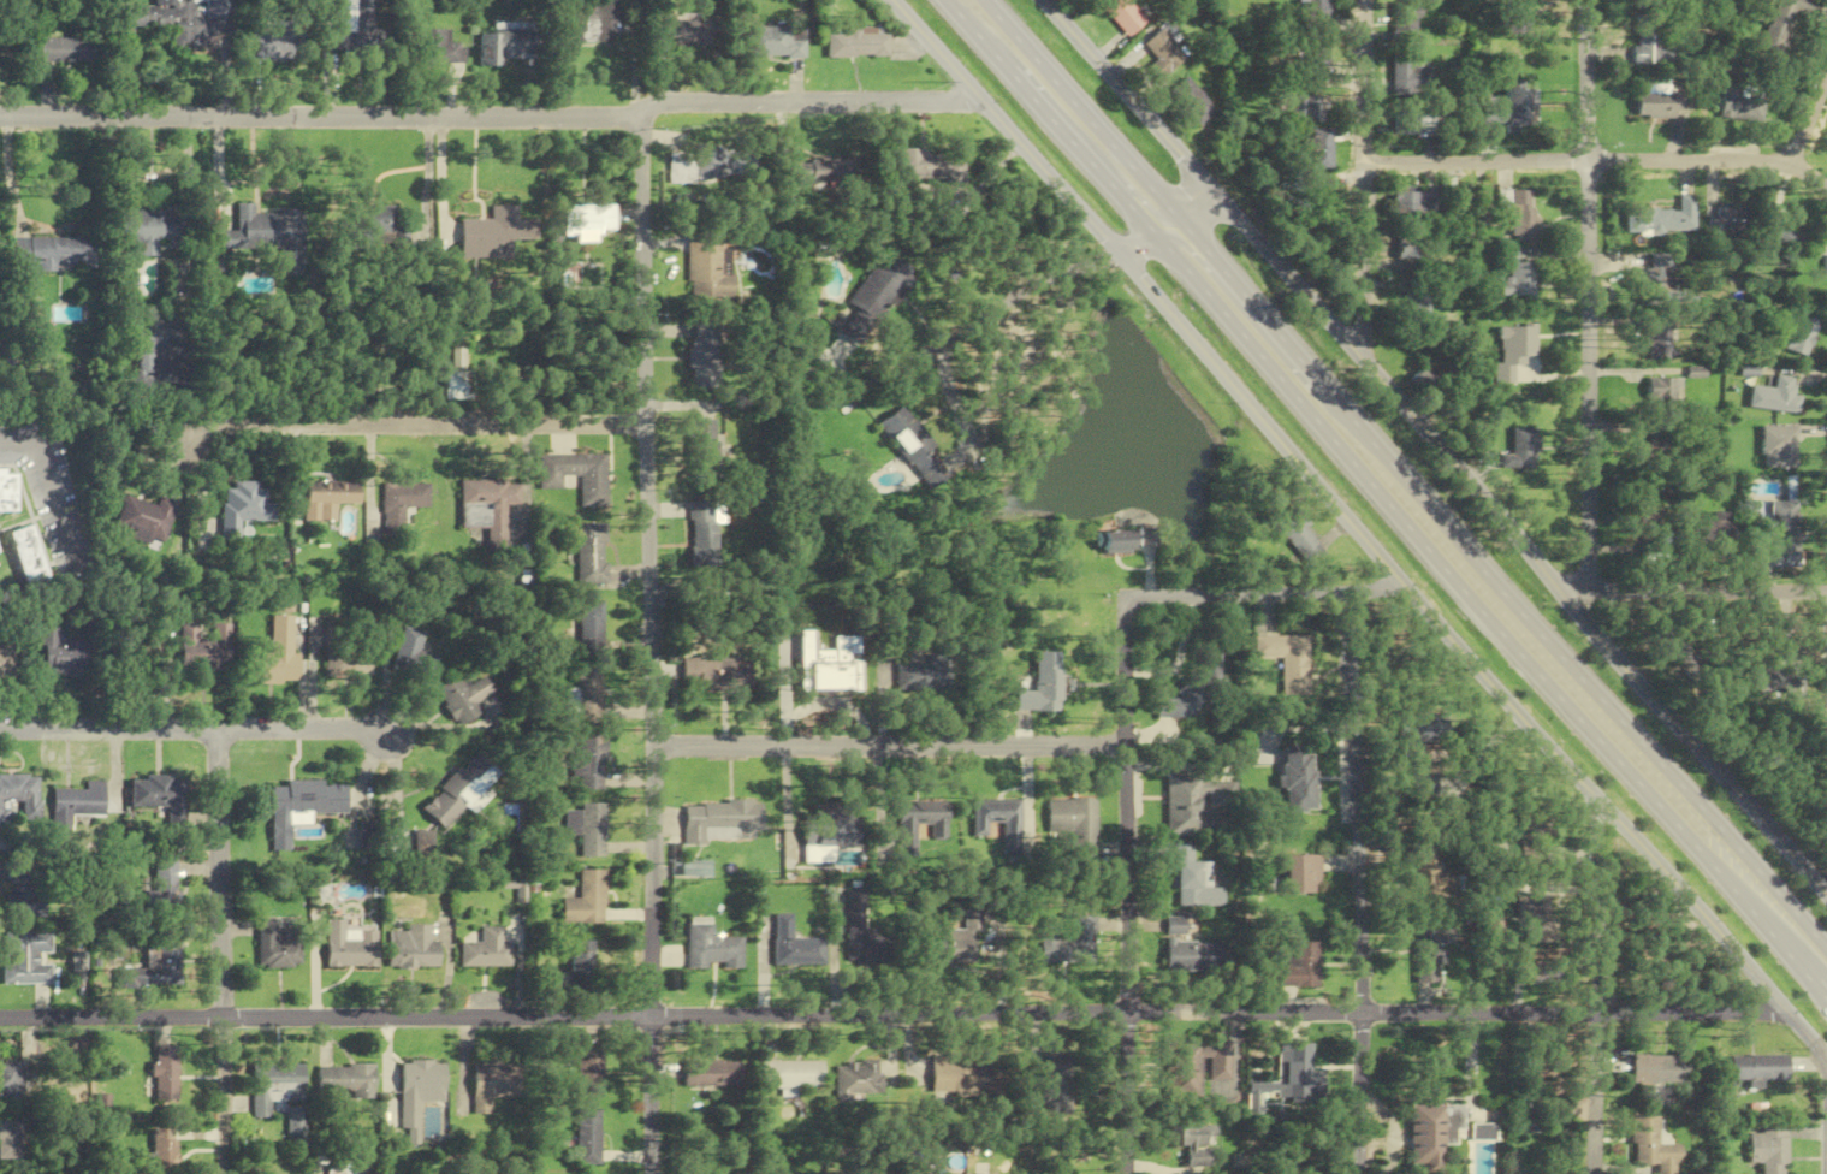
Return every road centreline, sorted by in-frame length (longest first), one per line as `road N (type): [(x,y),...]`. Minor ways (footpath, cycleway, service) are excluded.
road 1 (residential): [(1787,1012),(0,1017)]
road 2 (residential): [(892,0),(1813,1042)]
road 3 (residential): [(1044,0),(1826,894)]
road 4 (residential): [(640,117),(654,1173)]
road 5 (primary): [(1134,212),(1826,999)]
road 6 (residential): [(980,99),(663,100),(640,117),(0,115)]
road 7 (primary): [(1826,949),(1337,402)]
road 8 (residential): [(1585,0),(1590,588)]
road 9 (residential): [(1350,593),(1361,1173)]
road 10 (residential): [(1123,595),(1126,1173)]
road 11 (residential): [(1826,189),(1787,160),(1363,164)]
road 12 (residential): [(1125,745),(653,746)]
road 13 (residential): [(642,422),(203,426),(184,443)]
road 14 (residential): [(218,727),(220,1173)]
road 15 (residential): [(392,727),(0,727)]
road 16 (residential): [(1595,796),(1594,1173)]
road 17 (residential): [(1364,0),(1364,326),(1357,351)]
road 18 (primary): [(1198,243),(982,0)]
road 19 (residential): [(1405,583),(1350,593),(1123,595)]
road 20 (residential): [(1826,591),(1590,588)]
road 21 (primary): [(986,46),(1134,212)]
road 22 (primary): [(1337,402),(1198,243)]
road 23 (residential): [(1115,253),(1039,283),(973,325)]

